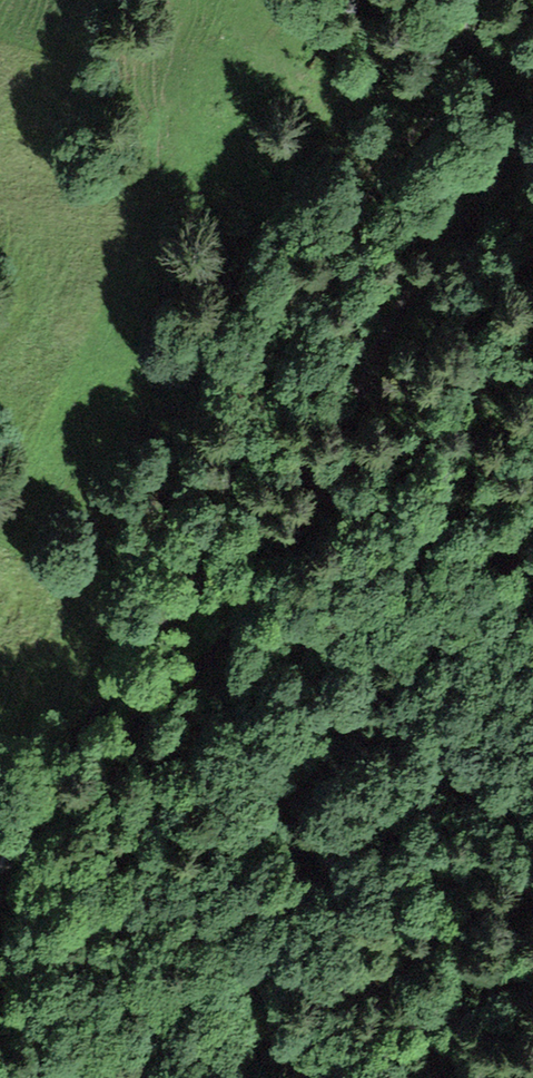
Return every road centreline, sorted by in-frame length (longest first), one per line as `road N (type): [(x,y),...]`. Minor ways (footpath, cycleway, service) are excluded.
road 1 (track): [(0,894),(65,760),(208,558),(317,287),(431,111),(479,0)]
road 2 (track): [(532,114),(499,175),(412,288),(253,598),(218,647),(133,725),(10,912),(0,914)]

